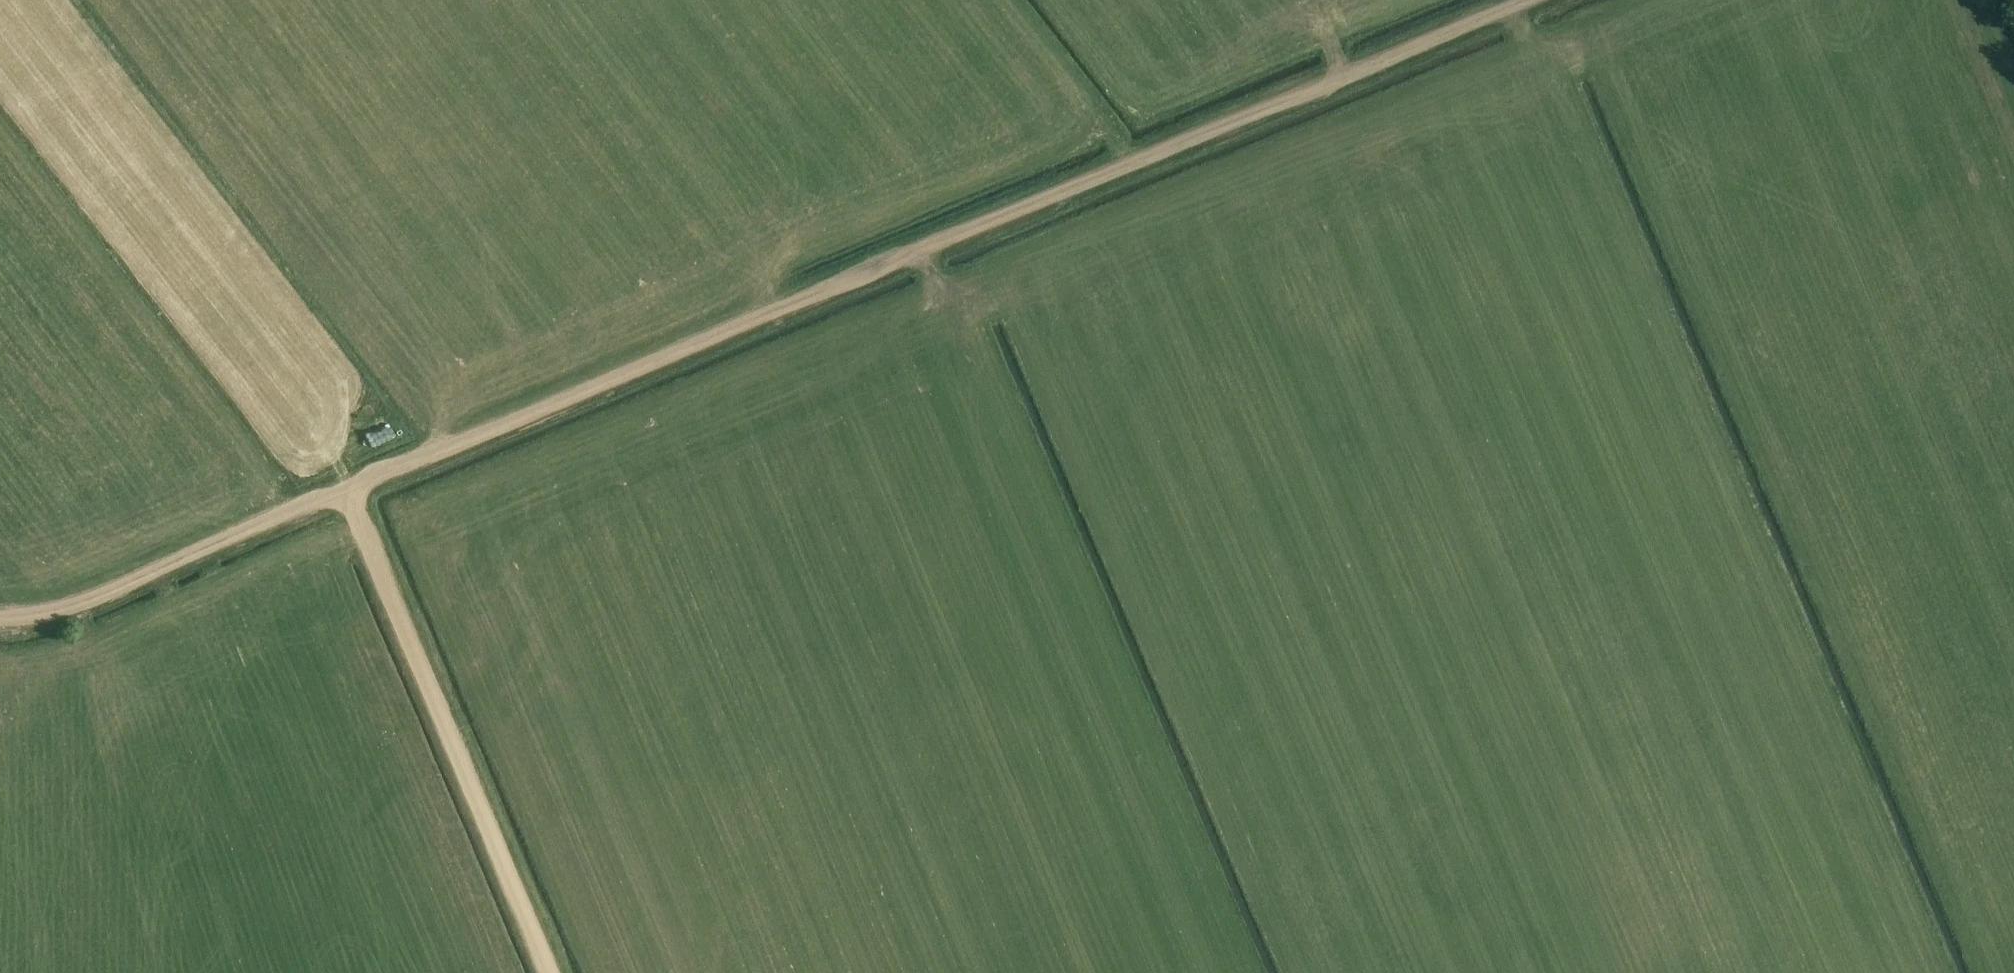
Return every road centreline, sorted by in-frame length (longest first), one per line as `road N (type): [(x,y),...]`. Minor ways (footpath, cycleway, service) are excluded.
road 1 (track): [(1522,0),(346,491)]
road 2 (track): [(346,491),(551,972)]
road 3 (track): [(346,491),(77,602),(0,619)]

